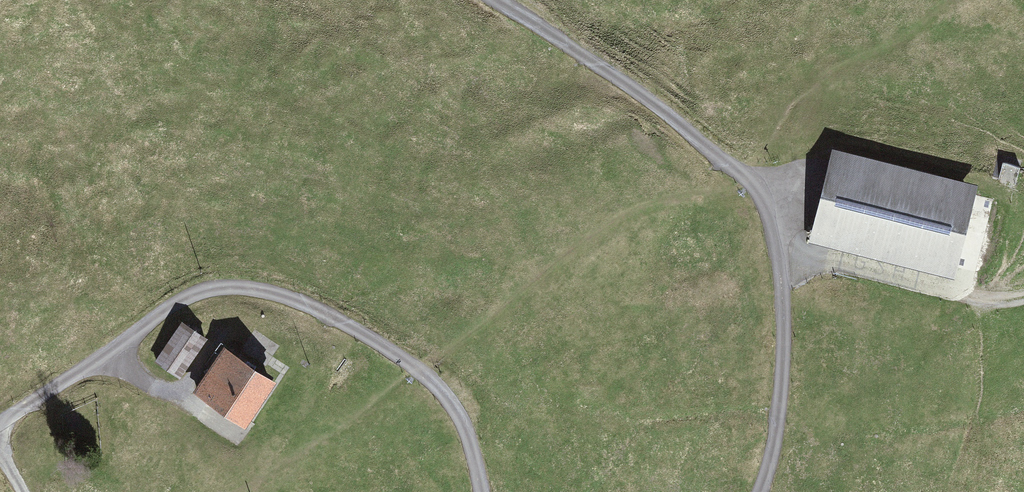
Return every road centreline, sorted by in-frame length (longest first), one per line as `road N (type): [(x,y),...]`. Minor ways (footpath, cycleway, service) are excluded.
road 1 (track): [(421,371),(301,299),(216,286),(181,300),(0,426)]
road 2 (track): [(747,175),(776,237),(784,361),(759,491)]
road 3 (track): [(494,0),(626,83),(747,175)]
road 4 (track): [(776,430),(807,436),(834,424),(870,364),(894,342),(989,299),(1023,295)]
road 5 (track): [(482,491),(458,414),(421,371)]

